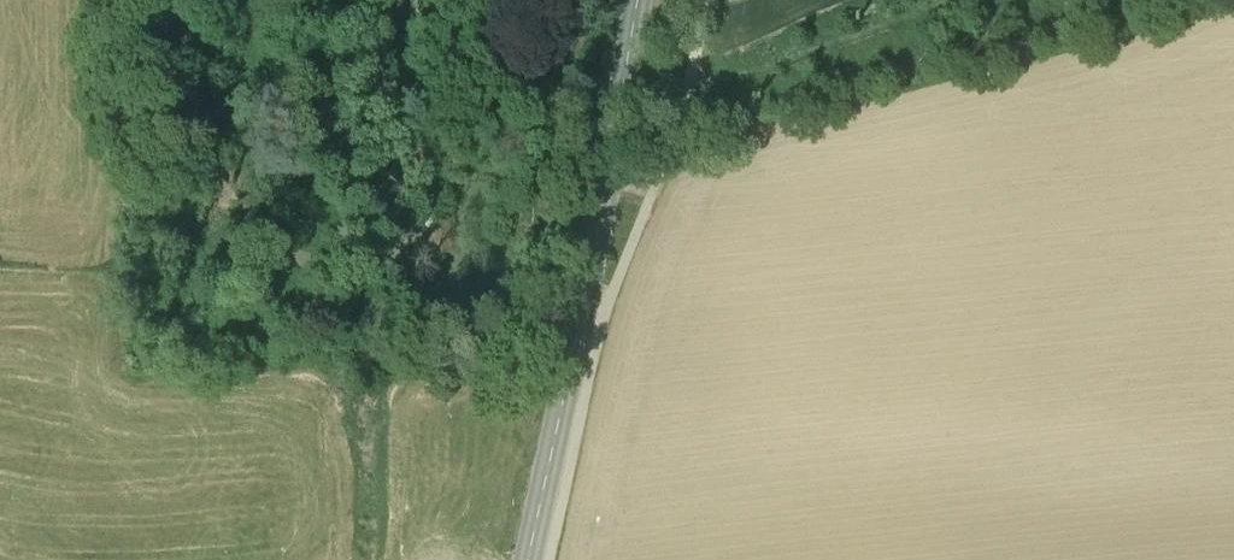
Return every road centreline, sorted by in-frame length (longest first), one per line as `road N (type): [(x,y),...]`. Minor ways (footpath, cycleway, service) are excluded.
road 1 (tertiary): [(528,559),(611,178),(638,0)]
road 2 (track): [(634,25),(664,68),(690,88),(745,82),(963,0)]

